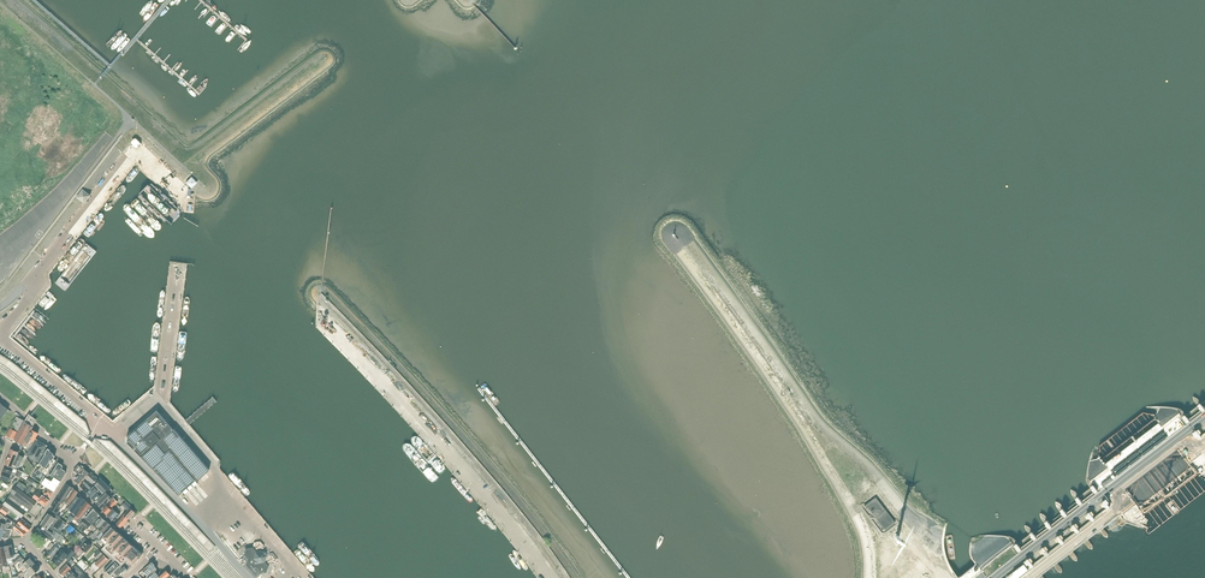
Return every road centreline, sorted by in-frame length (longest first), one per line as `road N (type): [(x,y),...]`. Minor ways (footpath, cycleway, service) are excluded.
road 1 (unclassified): [(299,577),(156,399),(114,435)]
road 2 (motorway): [(1204,417),(995,577)]
road 3 (unclassified): [(38,276),(135,152),(187,201)]
road 4 (motorway): [(1029,577),(1204,443)]
road 5 (unclassified): [(251,577),(114,435)]
road 6 (unclassified): [(102,424),(0,339)]

